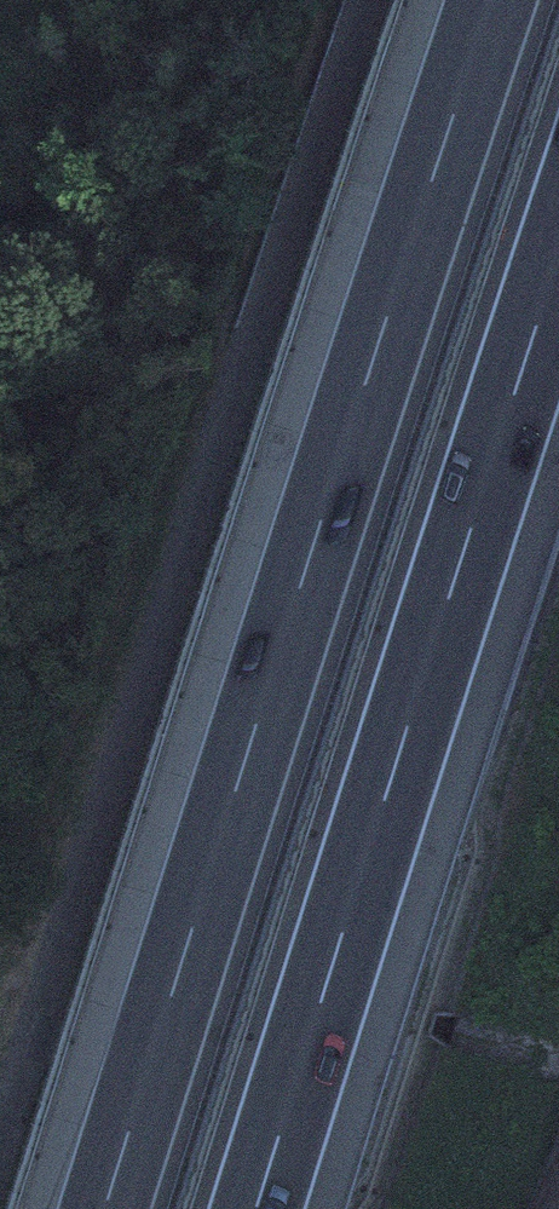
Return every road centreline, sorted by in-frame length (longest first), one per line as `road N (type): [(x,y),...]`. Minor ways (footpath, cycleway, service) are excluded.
road 1 (motorway): [(493,0),(107,1208)]
road 2 (motorway): [(259,1208),(558,266)]

